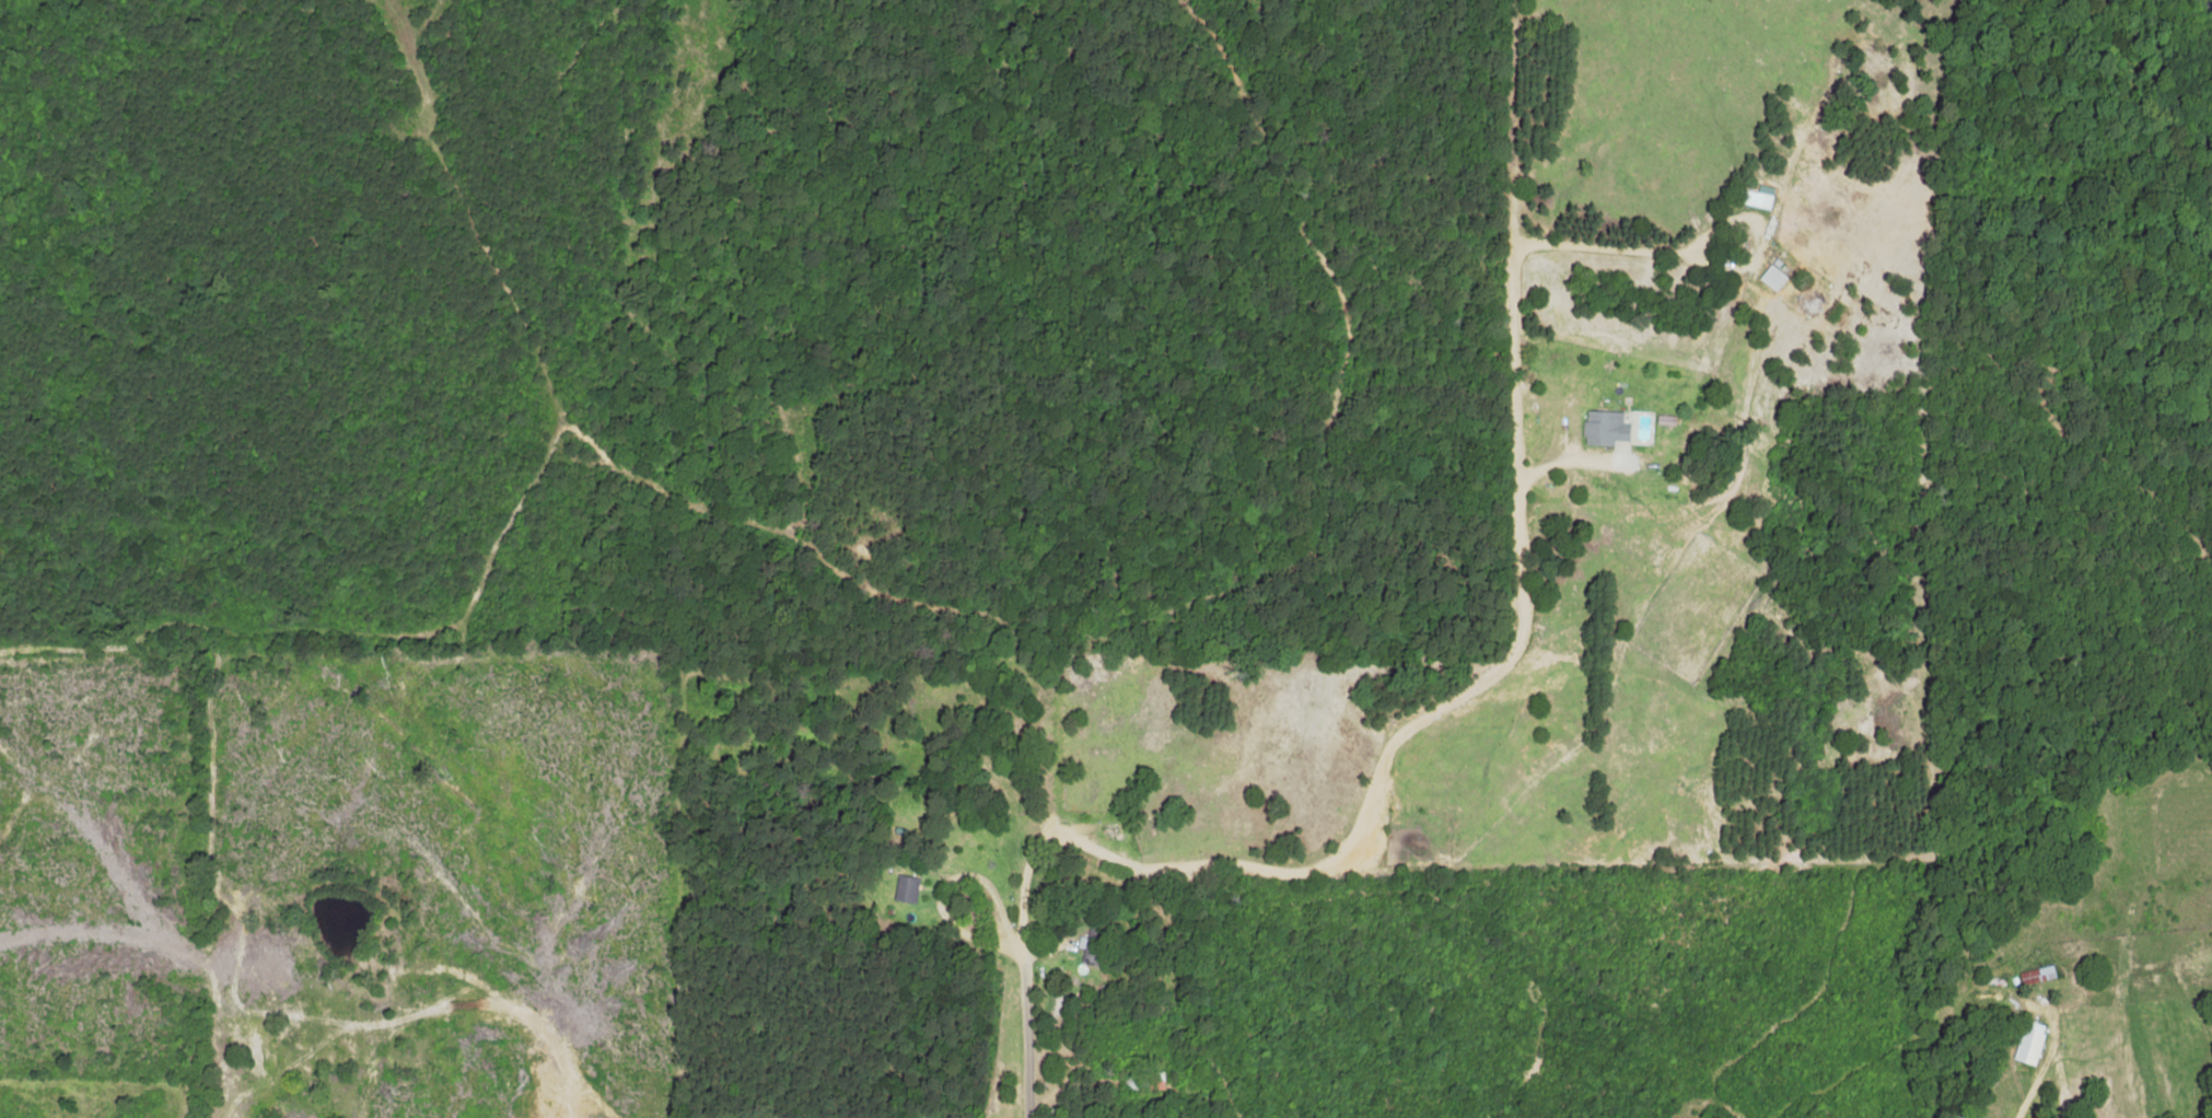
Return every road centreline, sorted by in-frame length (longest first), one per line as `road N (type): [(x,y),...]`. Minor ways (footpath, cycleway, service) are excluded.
road 1 (residential): [(1028,1117),(1026,885)]

